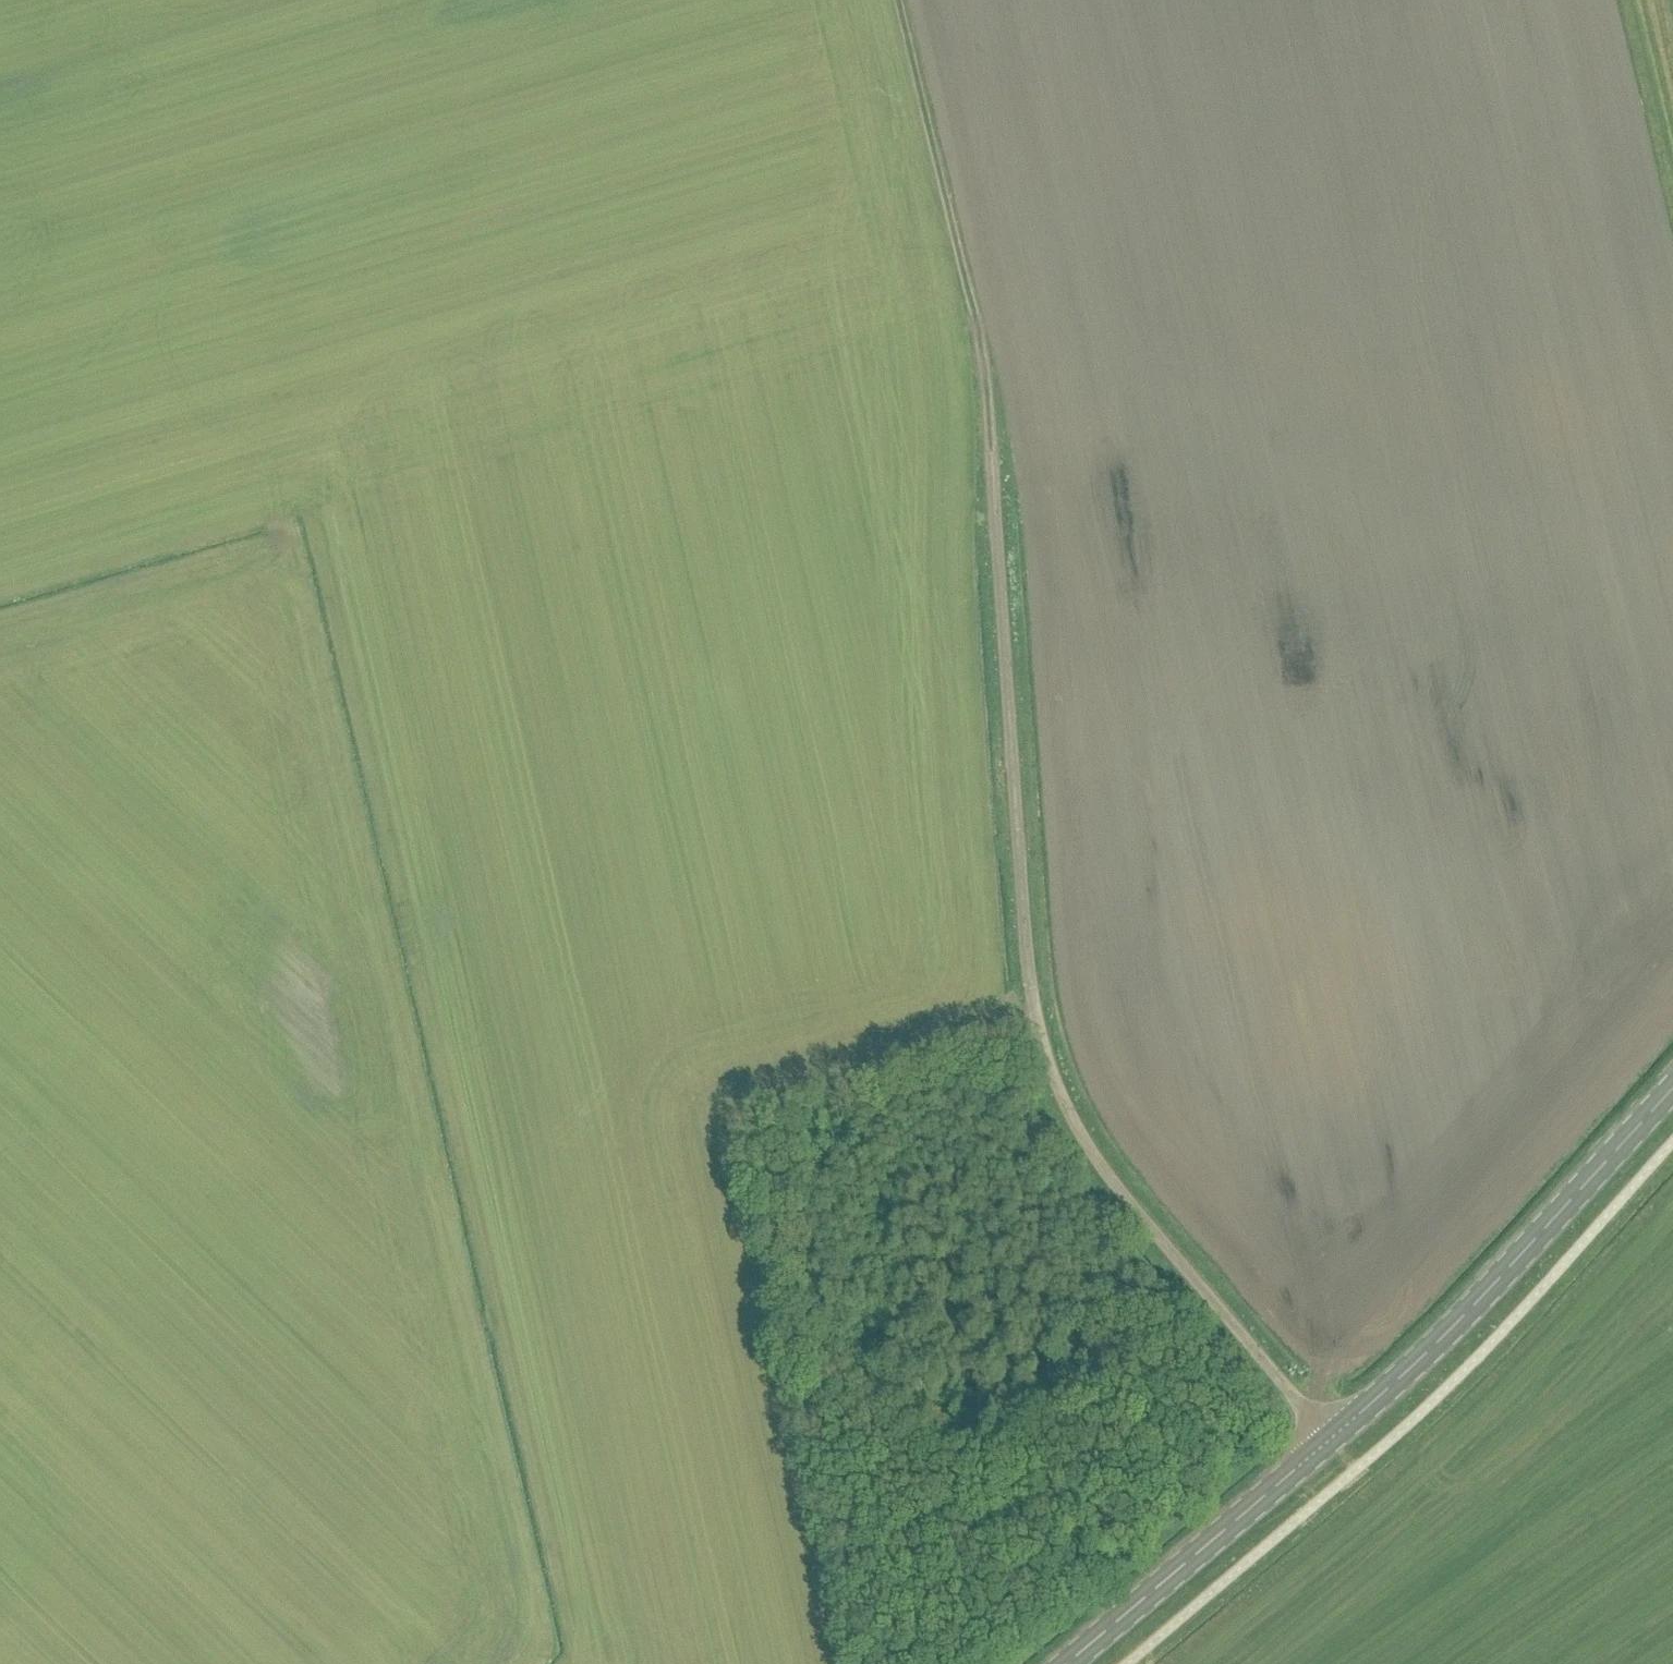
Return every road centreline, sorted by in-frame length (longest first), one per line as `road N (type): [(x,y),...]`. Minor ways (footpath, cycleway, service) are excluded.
road 1 (track): [(896,0),(978,342),(1039,1033),(1071,1117),(1125,1196),(1332,1439)]
road 2 (primary): [(1072,1663),(1427,1358),(1672,1091)]

